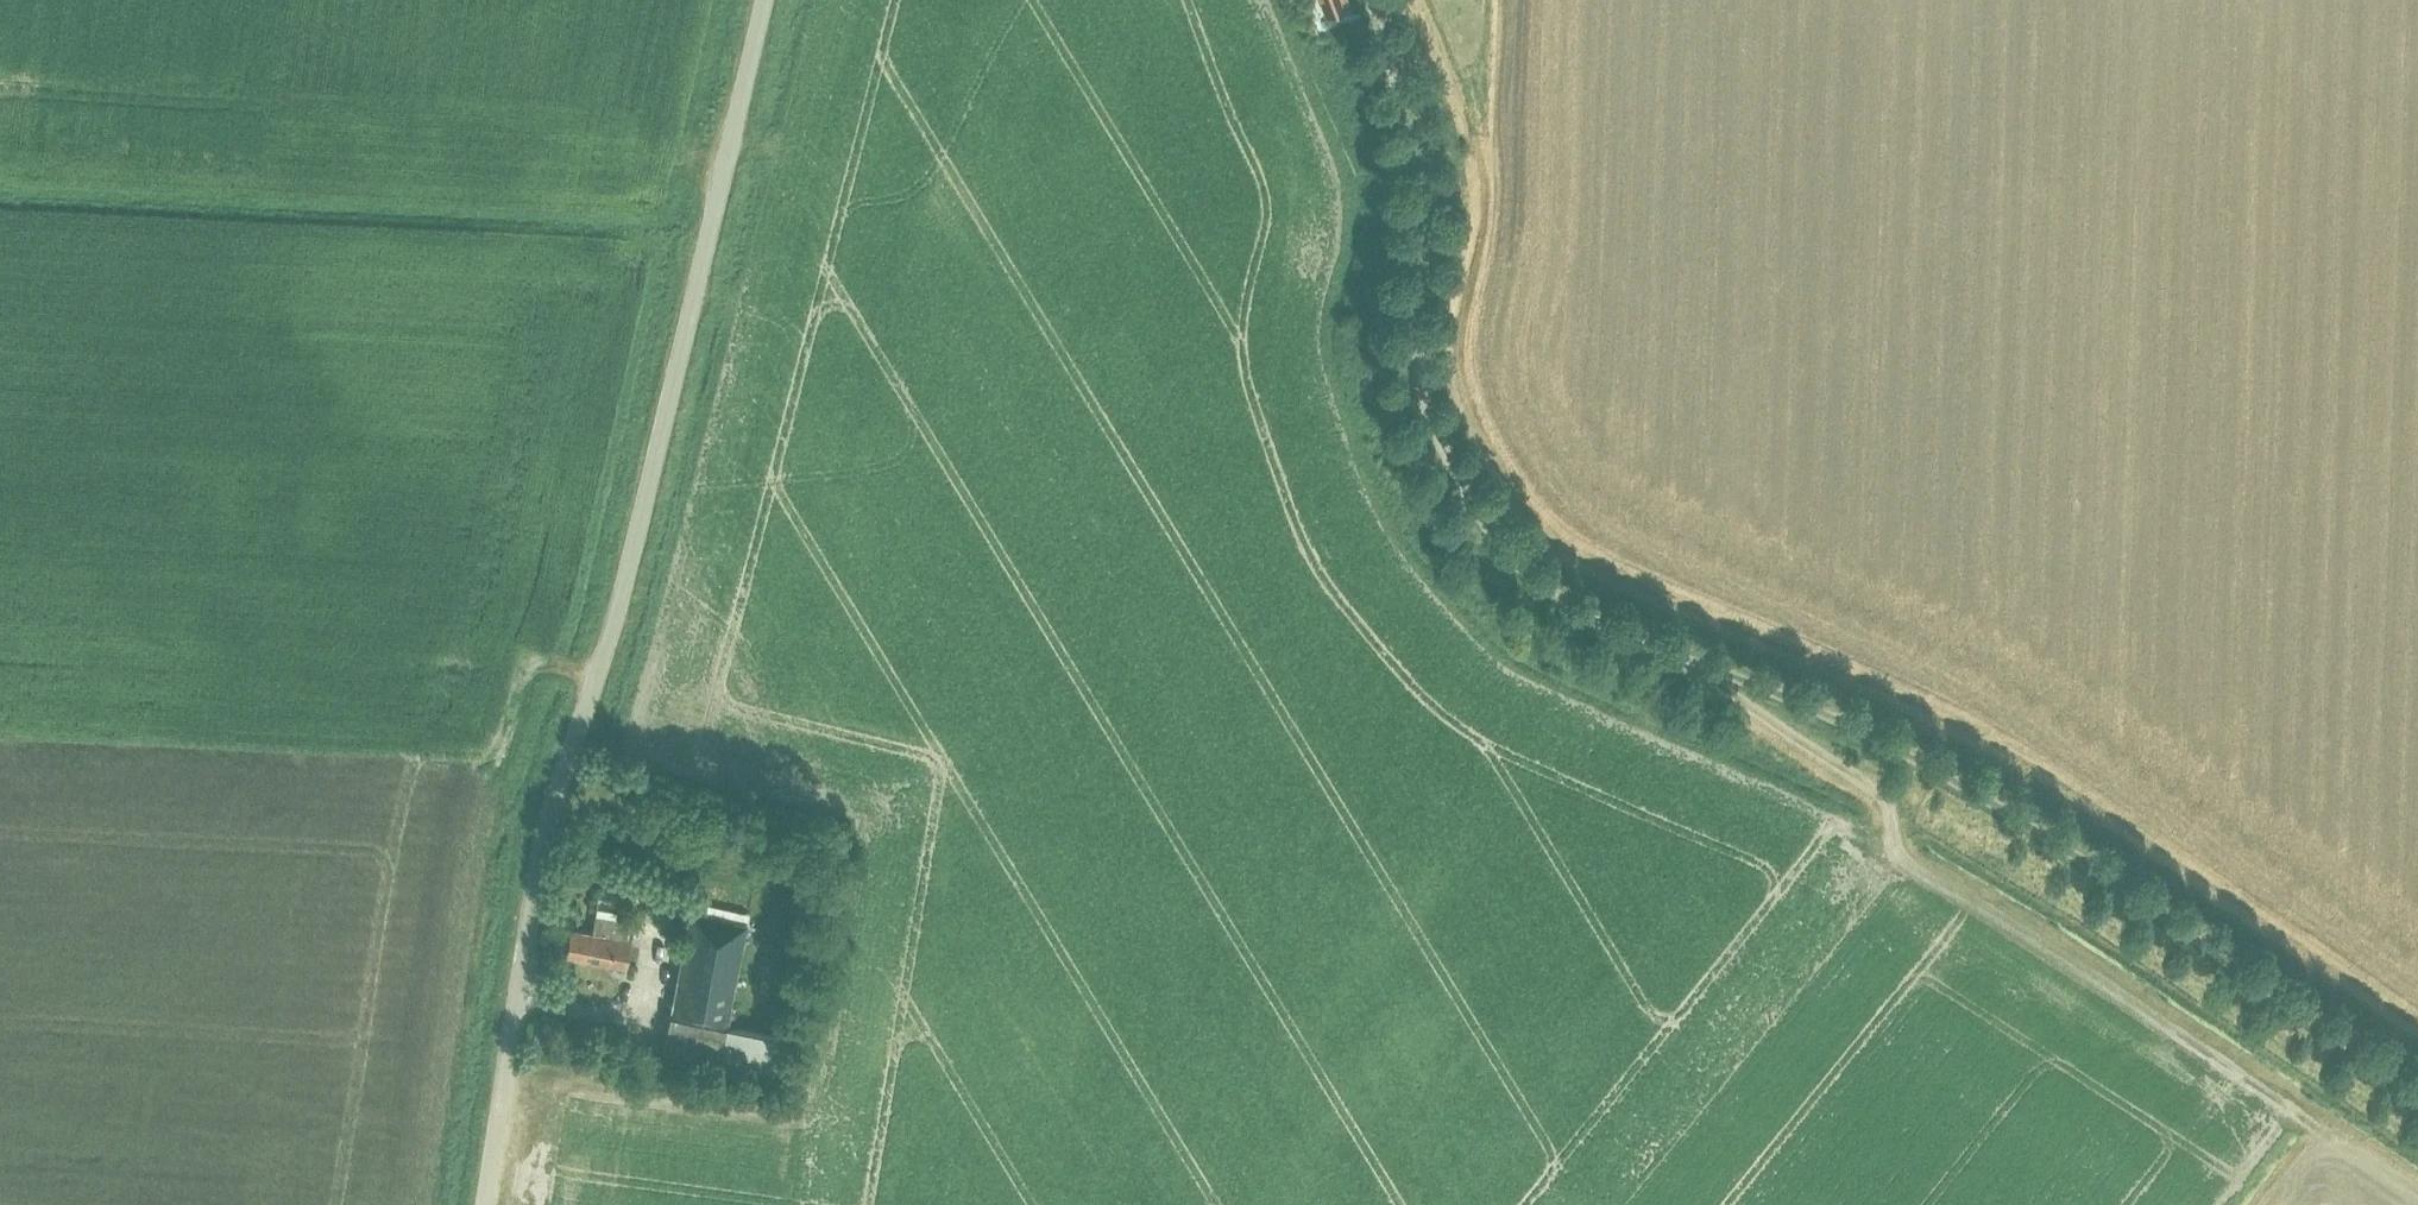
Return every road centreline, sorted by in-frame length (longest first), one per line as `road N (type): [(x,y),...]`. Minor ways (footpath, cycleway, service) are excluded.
road 1 (track): [(1385,0),(1418,143),(1428,388),(1467,486),(1534,567),(1620,631),(1891,737),(2417,1099)]
road 2 (unclassified): [(483,1204),(547,828),(622,603),(765,0)]

